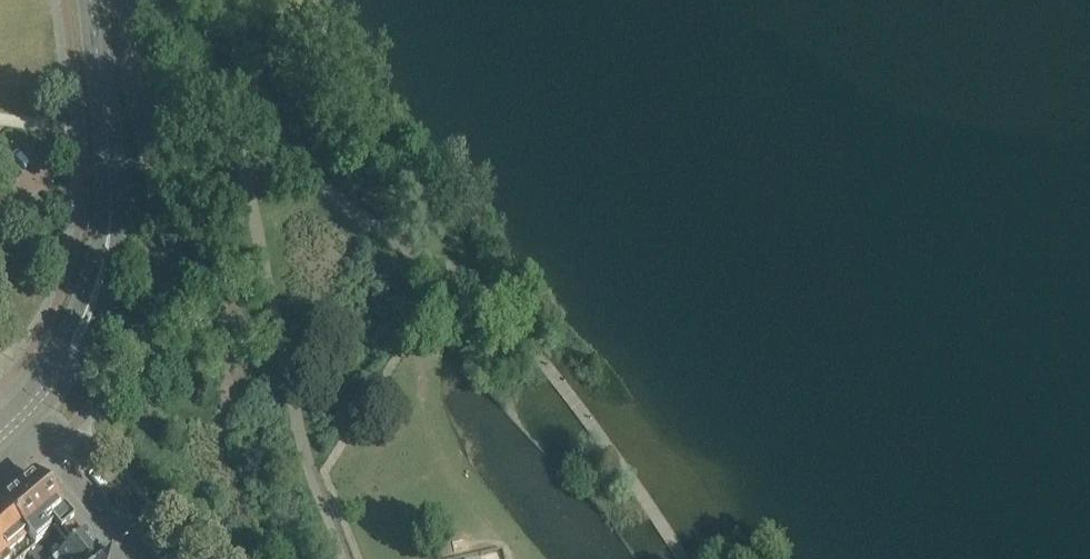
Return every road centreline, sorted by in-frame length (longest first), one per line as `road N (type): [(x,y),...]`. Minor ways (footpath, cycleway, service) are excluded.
road 1 (unclassified): [(27,418),(88,317),(108,252),(112,187),(91,0)]
road 2 (unclassified): [(145,558),(27,418)]

